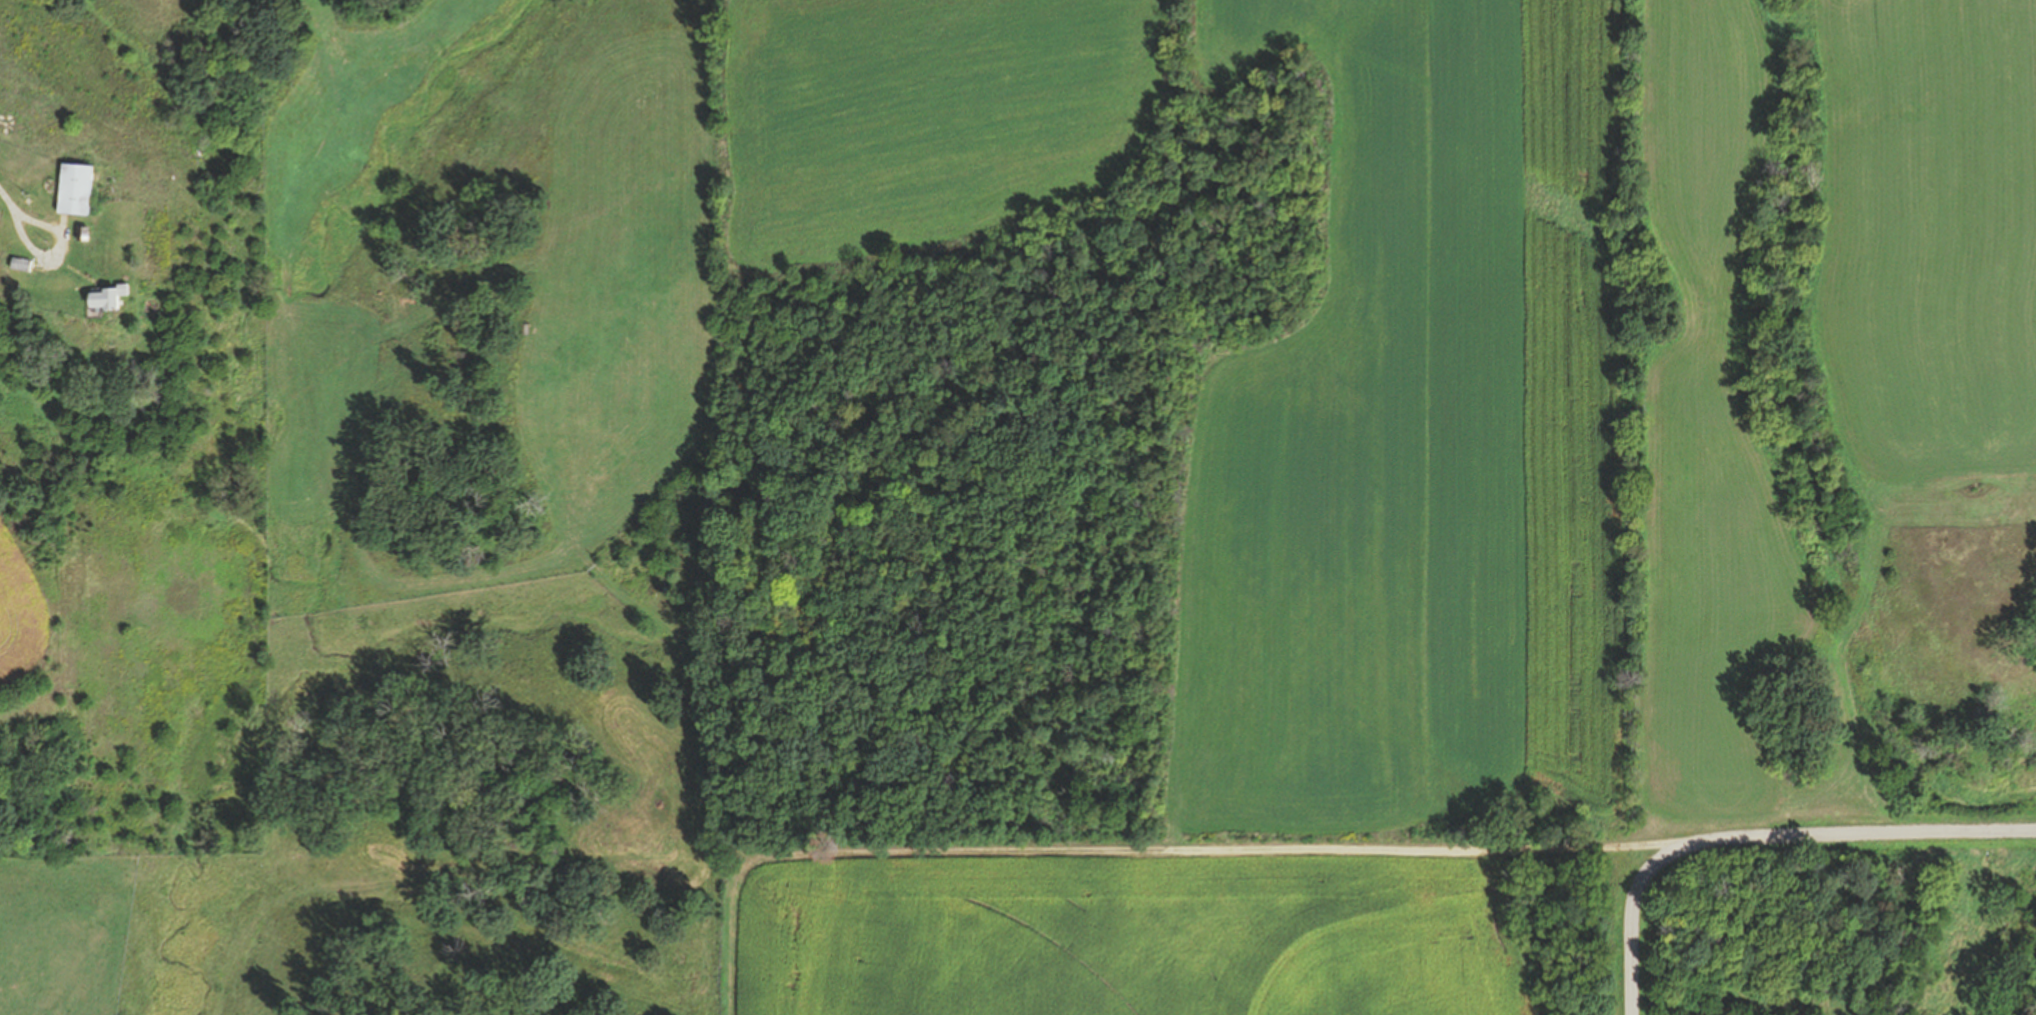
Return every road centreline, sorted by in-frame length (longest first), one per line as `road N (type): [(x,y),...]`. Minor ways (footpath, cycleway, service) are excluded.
road 1 (residential): [(1634,1014),(1634,903),(1641,878),(1663,853),(1719,839),(2035,834)]
road 2 (residential): [(0,147),(100,248)]

